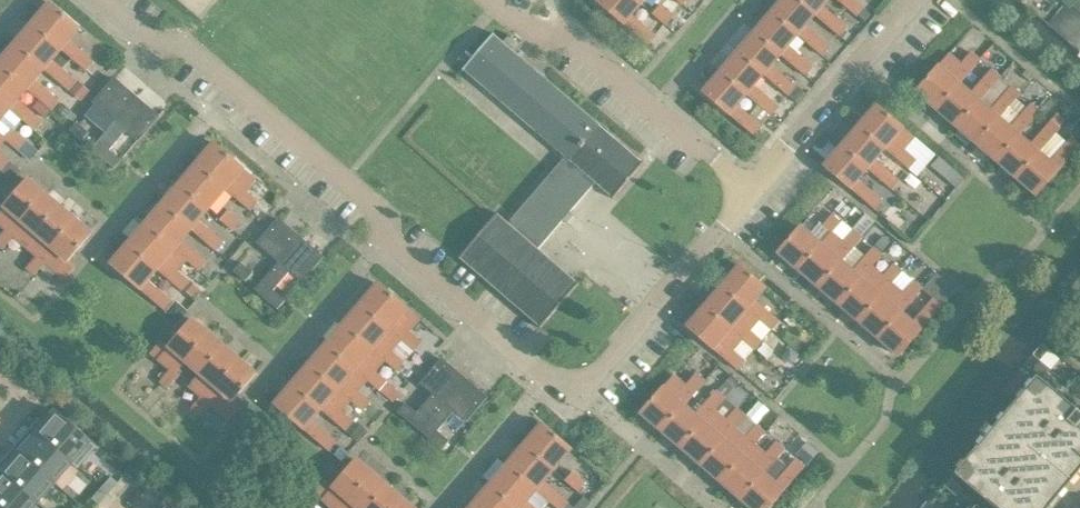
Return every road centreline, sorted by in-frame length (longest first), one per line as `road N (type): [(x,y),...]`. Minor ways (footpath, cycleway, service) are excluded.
road 1 (residential): [(565,387),(387,240),(385,216),(184,44),(157,47),(102,0)]
road 2 (residential): [(752,191),(657,112),(492,0)]
road 3 (residential): [(565,387),(596,375),(752,191)]
road 4 (residential): [(752,191),(913,0)]

